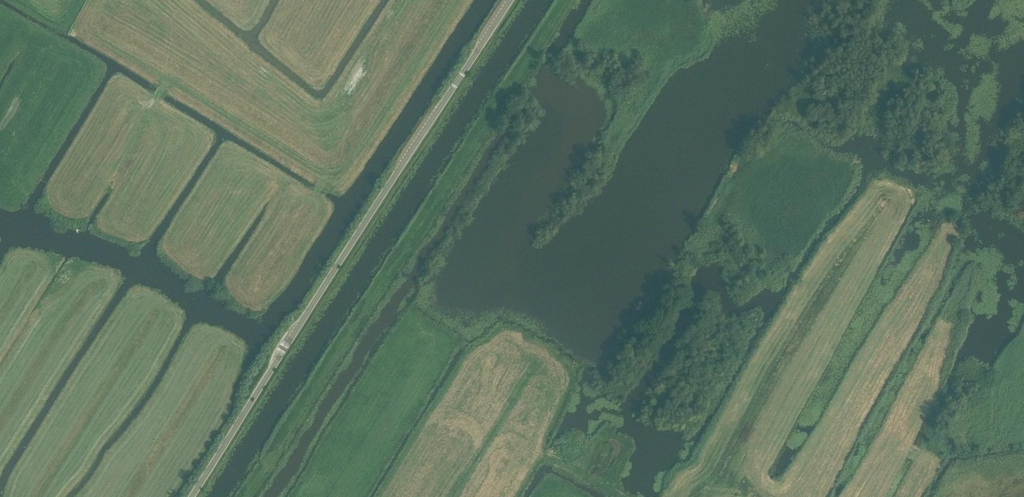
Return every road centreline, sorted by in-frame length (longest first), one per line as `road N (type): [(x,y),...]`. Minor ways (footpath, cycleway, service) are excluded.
road 1 (unclassified): [(191,496),(511,0)]

